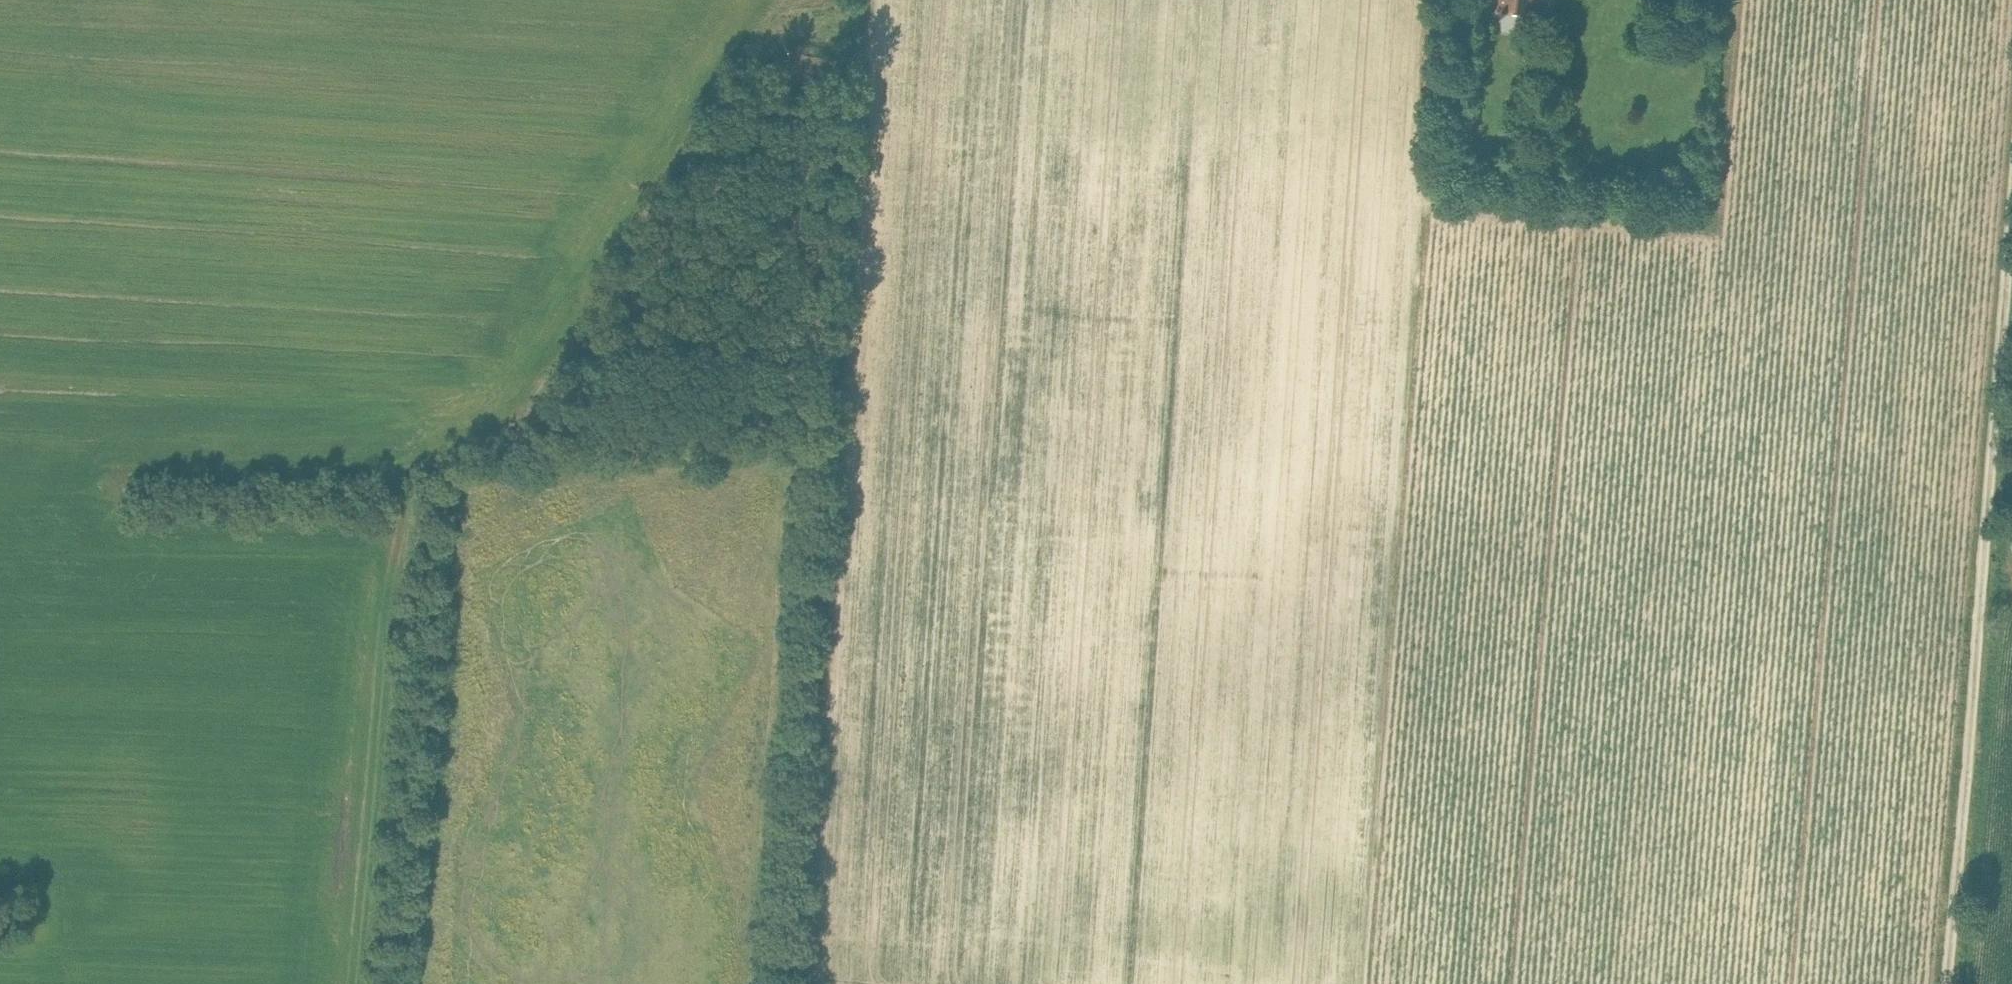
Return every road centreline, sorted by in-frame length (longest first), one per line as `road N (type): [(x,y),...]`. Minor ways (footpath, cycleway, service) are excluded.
road 1 (track): [(1943,983),(2011,161)]

